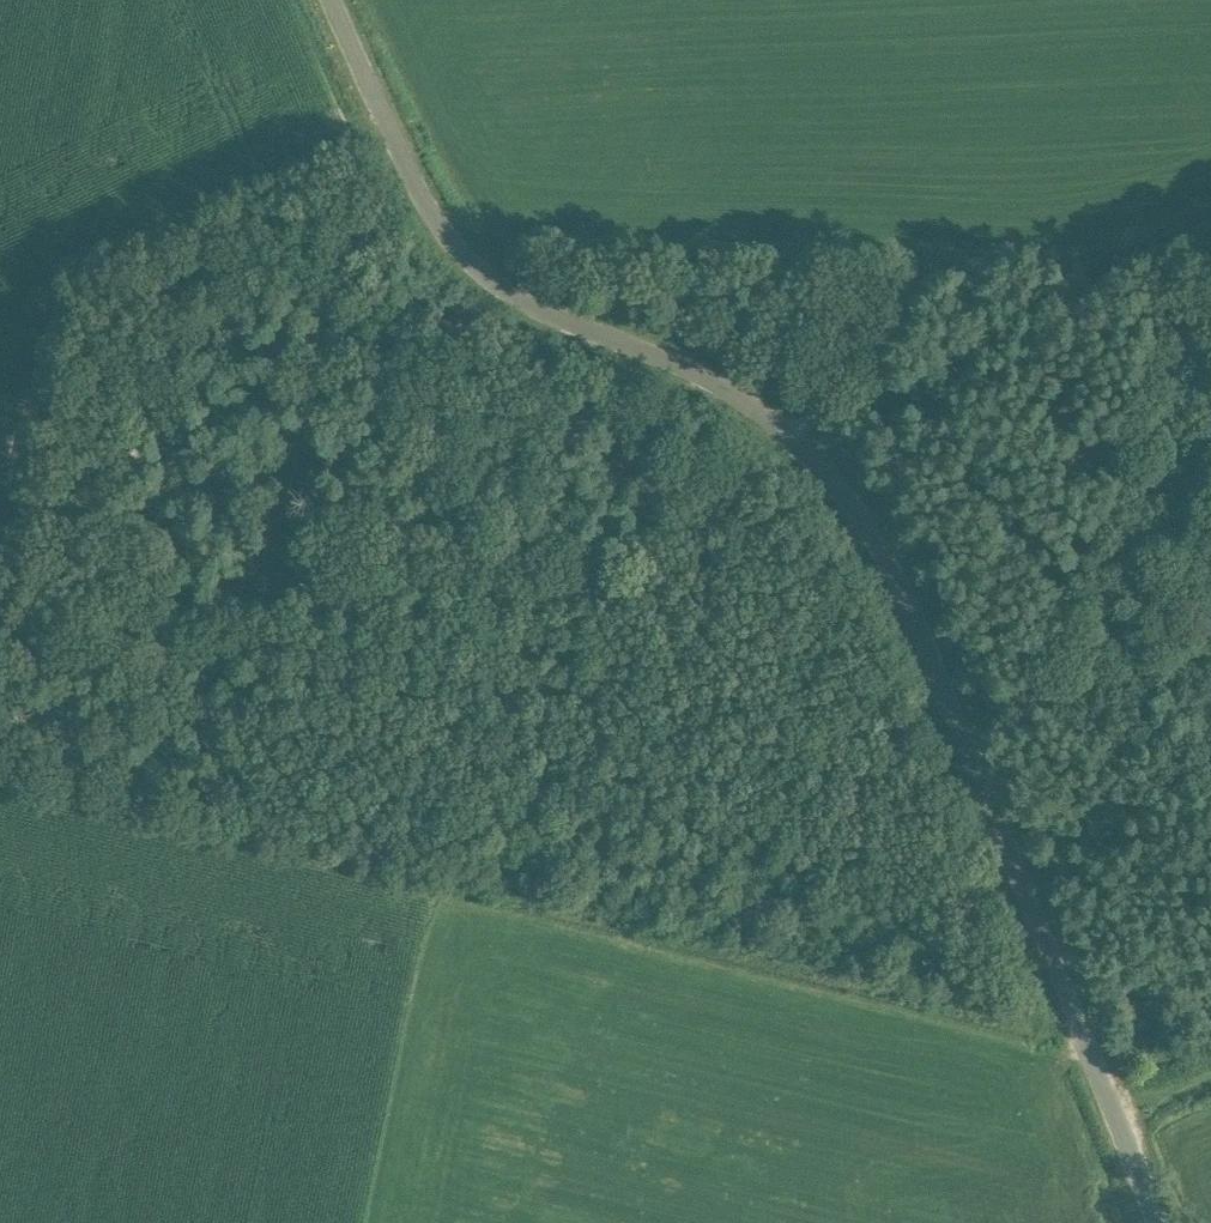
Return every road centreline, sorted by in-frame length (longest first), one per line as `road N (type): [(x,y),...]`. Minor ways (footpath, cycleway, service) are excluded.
road 1 (unclassified): [(1159,1222),(904,594),(855,510),(782,430),(719,386),(535,309),(478,270),(425,204),(332,0)]

